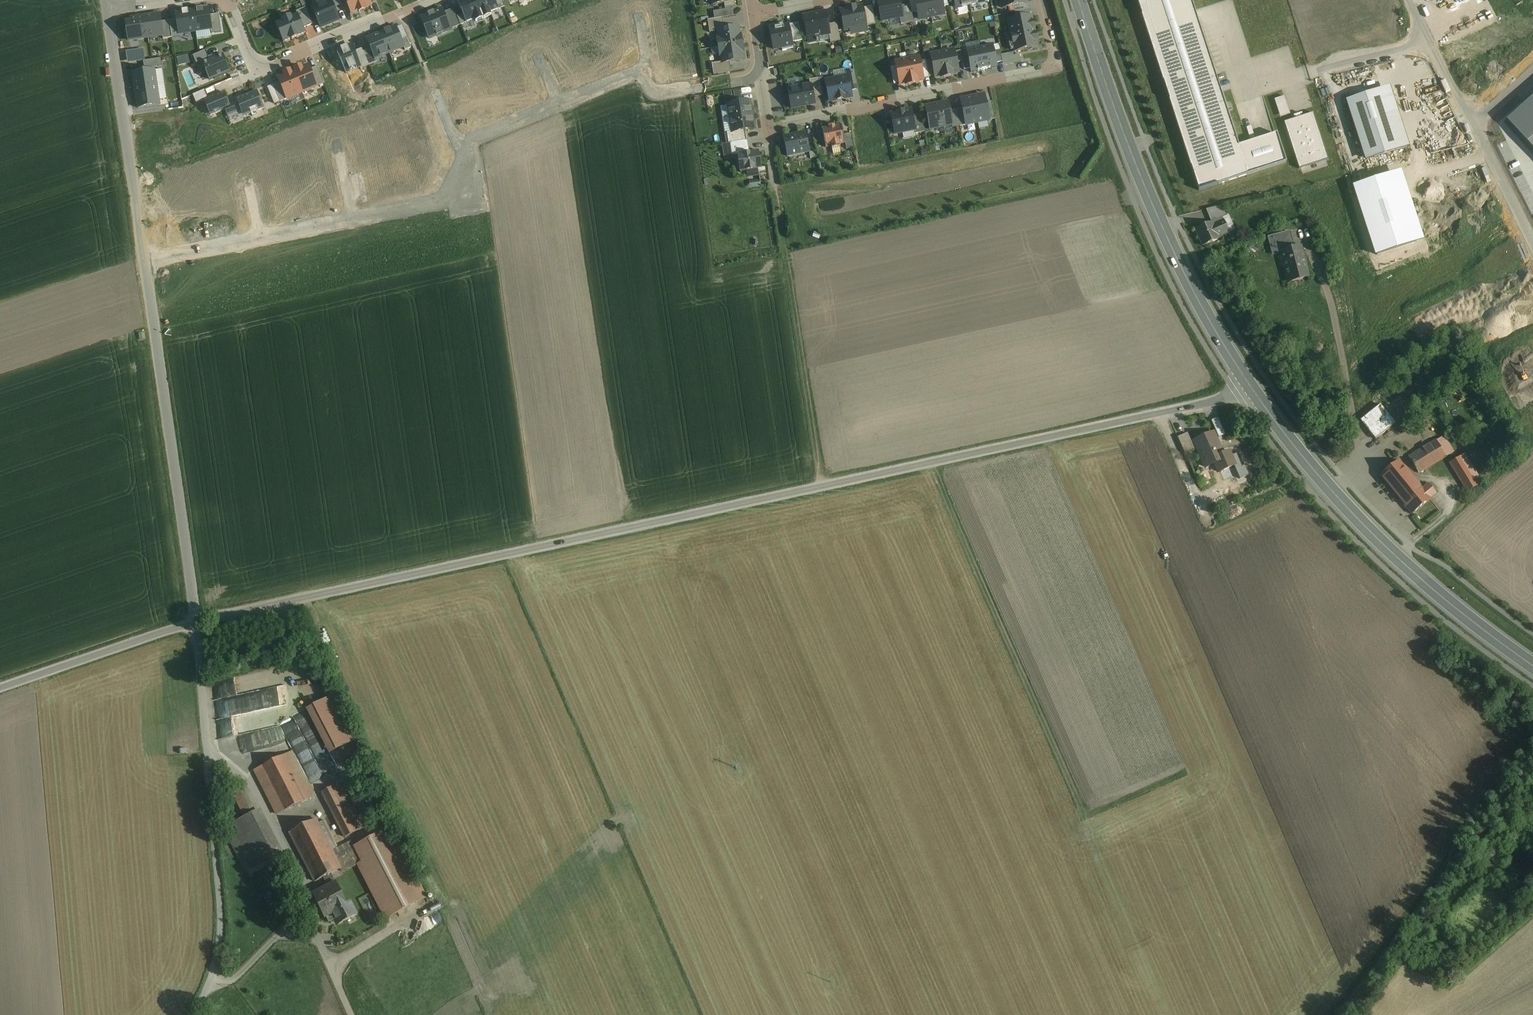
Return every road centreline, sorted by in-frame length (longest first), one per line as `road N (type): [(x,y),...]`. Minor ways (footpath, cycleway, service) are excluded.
road 1 (unclassified): [(1251,388),(196,620)]
road 2 (primary): [(1079,0),(1163,230),(1251,388)]
road 3 (unclassified): [(196,620),(220,944),(193,1014)]
road 4 (primary): [(1251,388),(1327,487),(1408,570),(1532,666)]
road 5 (track): [(928,464),(1086,817)]
road 6 (residential): [(145,264),(196,620)]
road 7 (residential): [(767,127),(1048,70),(1053,55),(1038,0)]
road 8 (track): [(775,184),(821,488)]
road 9 (residential): [(107,10),(145,264)]
road 10 (residential): [(225,0),(244,44),(264,65),(427,0)]
road 11 (unclassified): [(196,620),(0,688)]
road 12 (residential): [(354,217),(446,199),(465,142)]
road 13 (unclassified): [(1473,127),(1532,245)]
road 14 (unclassified): [(1427,42),(1308,72)]

